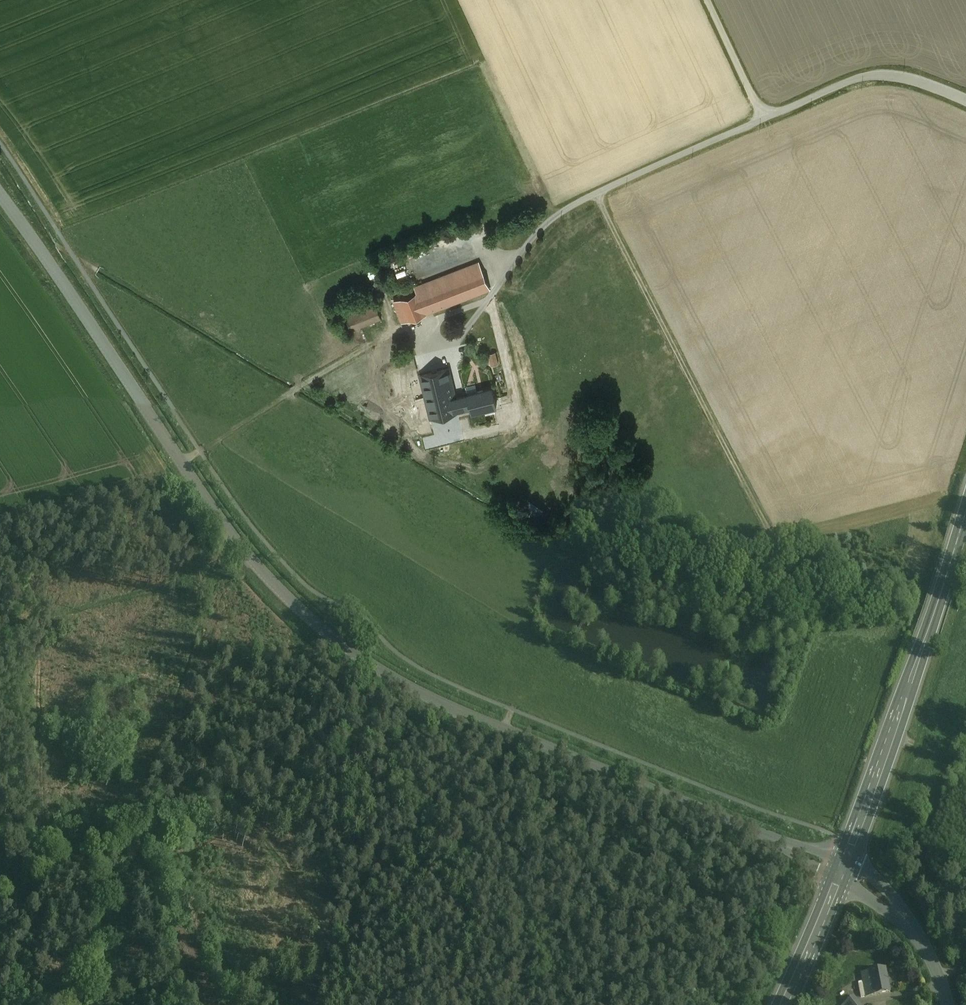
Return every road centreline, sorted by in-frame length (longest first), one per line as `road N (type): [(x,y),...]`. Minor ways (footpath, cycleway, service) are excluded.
road 1 (tertiary): [(841,871),(467,717),(329,632),(291,601),(212,509),(0,195)]
road 2 (track): [(0,909),(29,893),(38,860),(55,850),(452,732),(467,717)]
road 3 (track): [(597,193),(771,536)]
road 4 (secondary): [(965,513),(841,871)]
road 5 (unclassified): [(707,0),(763,119),(875,75),(965,100)]
road 6 (track): [(182,463),(407,329)]
road 7 (track): [(246,552),(189,585),(0,617)]
road 8 (tertiary): [(841,871),(902,916),(947,1004)]
road 9 (secondary): [(841,871),(784,1004)]

